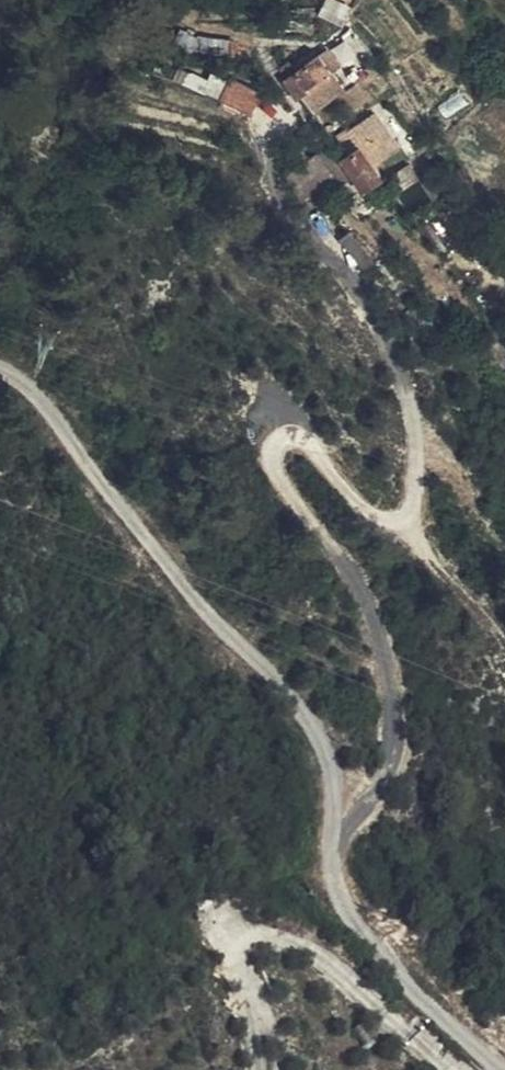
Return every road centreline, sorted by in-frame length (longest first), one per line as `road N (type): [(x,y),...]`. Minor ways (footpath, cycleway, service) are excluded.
road 1 (track): [(334,832),(399,763),(376,627),(278,479),(270,444),(285,435),(302,439),(368,512),(400,524),(412,521),(416,456),(403,378),(352,283),(307,231),(272,164)]
road 2 (unclassified): [(504,1069),(340,889),(332,763),(312,716),(221,631),(53,414),(0,363)]

